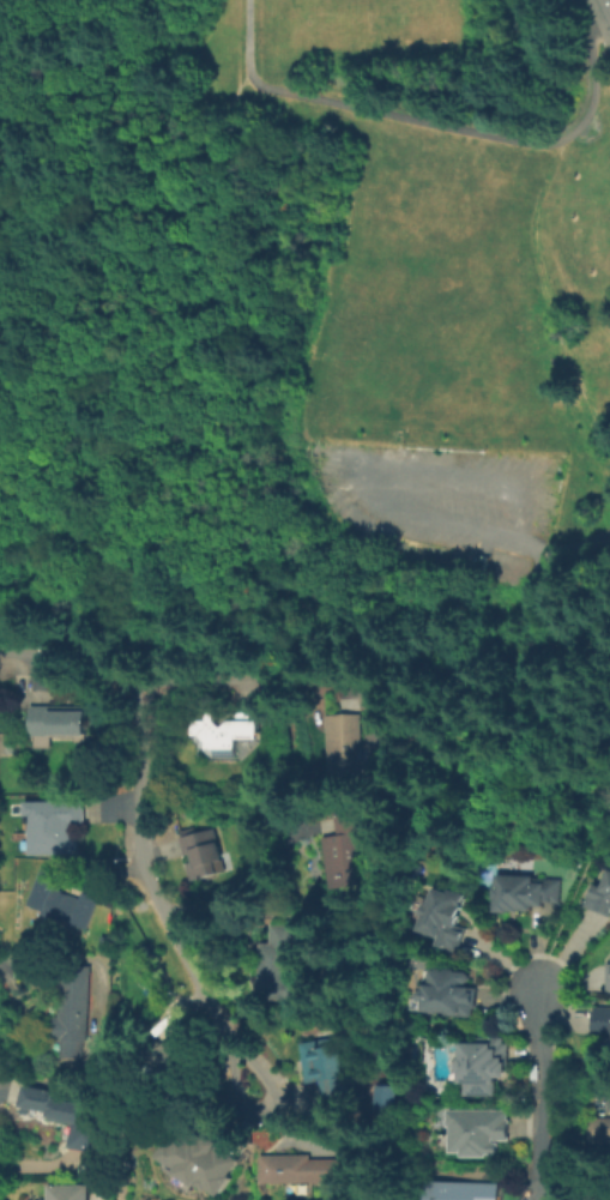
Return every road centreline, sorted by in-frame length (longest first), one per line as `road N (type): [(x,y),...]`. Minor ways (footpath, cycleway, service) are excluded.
road 1 (residential): [(137,675),(144,870),(256,1099)]
road 2 (residential): [(539,993),(543,1178)]
road 3 (residential): [(313,671),(137,675)]

